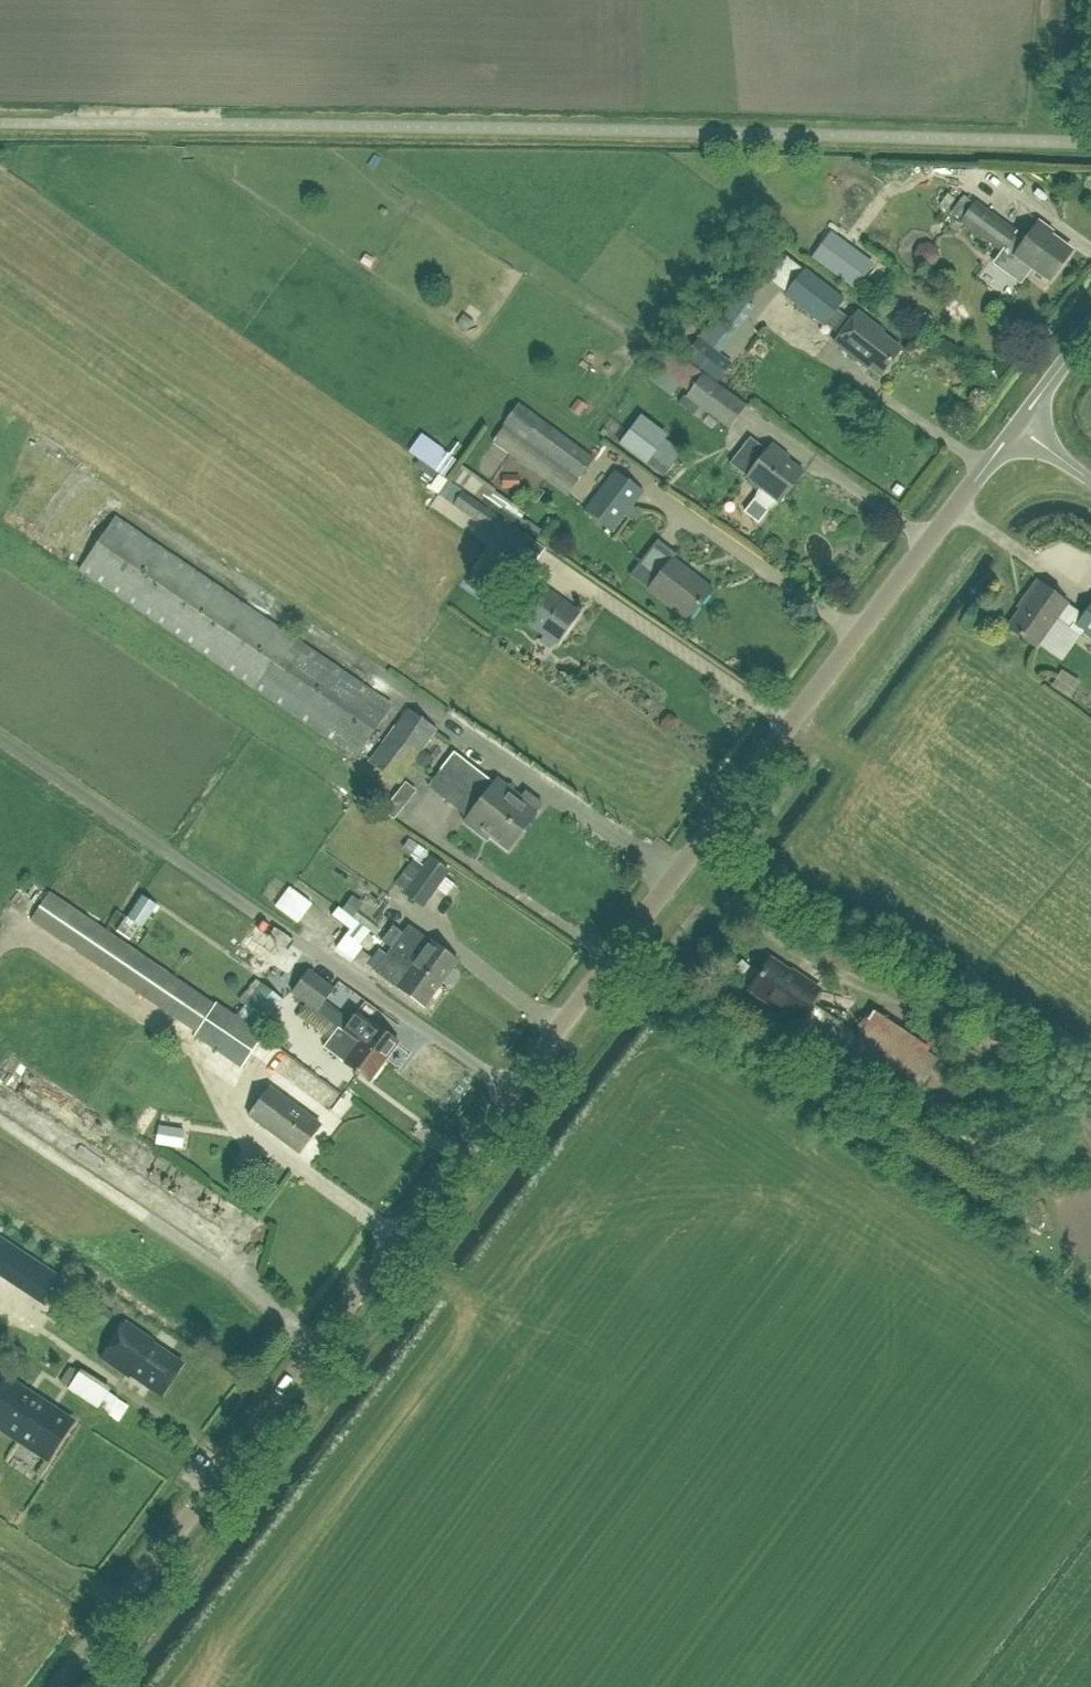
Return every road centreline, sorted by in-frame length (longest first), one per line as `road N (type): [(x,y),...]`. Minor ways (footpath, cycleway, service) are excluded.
road 1 (unclassified): [(510,1089),(1015,428)]
road 2 (unclassified): [(50,1686),(510,1089)]
road 3 (unclassified): [(510,1089),(0,743)]
road 4 (unclassified): [(1015,428),(1090,326)]

